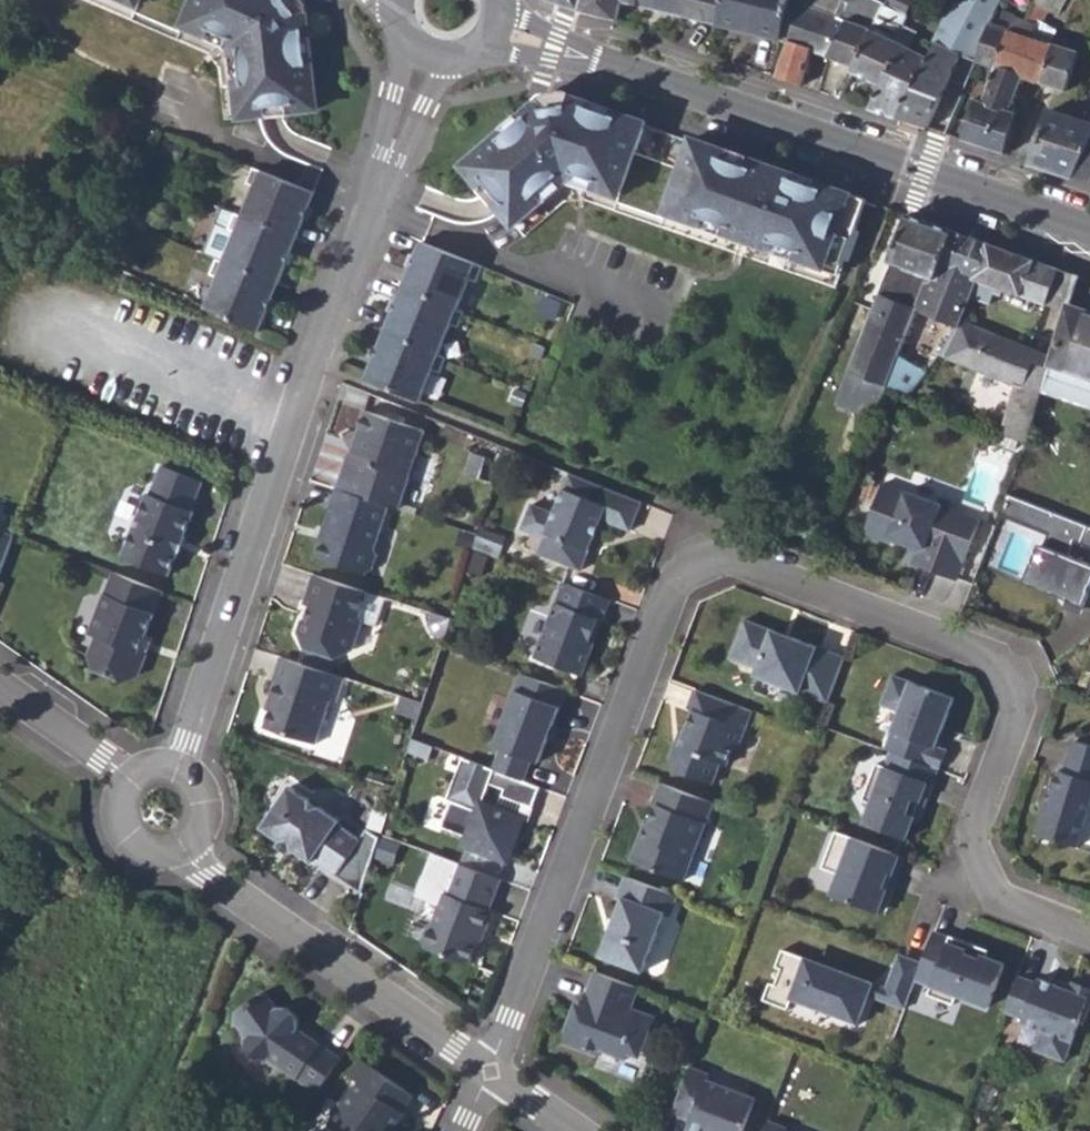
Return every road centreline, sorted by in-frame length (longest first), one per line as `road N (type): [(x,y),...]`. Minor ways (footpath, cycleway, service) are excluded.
road 1 (residential): [(492,1073),(676,584),(729,558),(993,661),(1017,717),(972,848),(999,904),(1089,938)]
road 2 (residential): [(175,775),(385,180)]
road 3 (secondary): [(494,25),(1089,232)]
road 4 (residential): [(186,850),(242,899),(492,1073)]
road 5 (residential): [(0,691),(130,786)]
road 6 (residential): [(412,41),(385,180)]
road 7 (residential): [(385,180),(450,57)]
road 8 (residential): [(130,786),(119,811),(125,837),(146,855),(186,850)]

